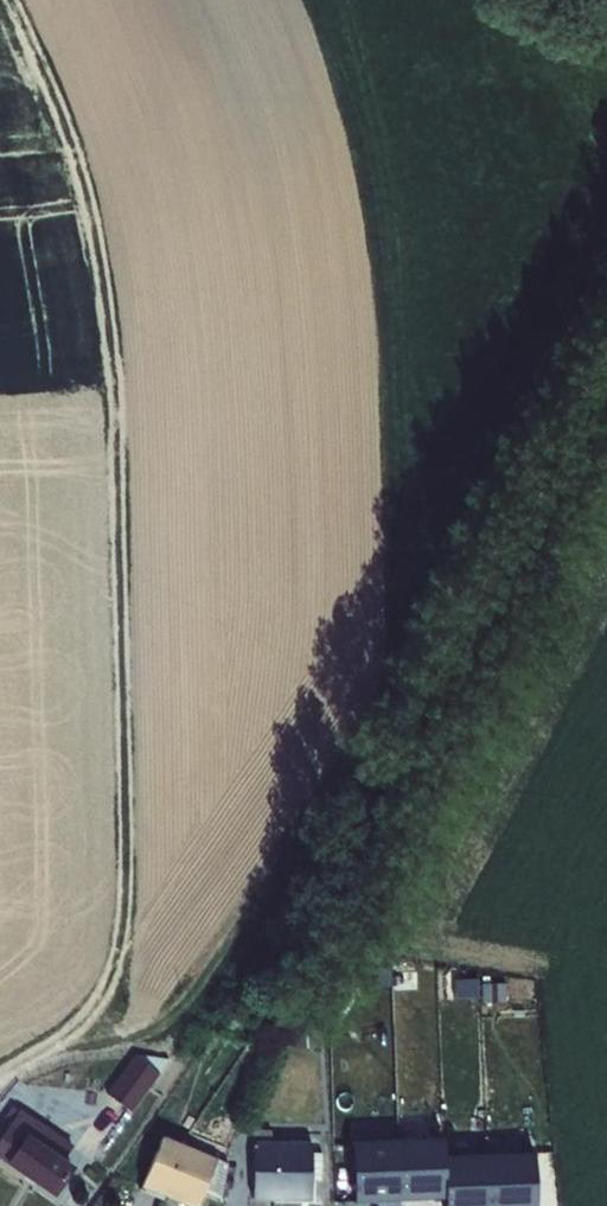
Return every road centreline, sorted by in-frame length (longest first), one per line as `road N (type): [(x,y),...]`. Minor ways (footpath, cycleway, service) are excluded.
road 1 (track): [(0,1080),(62,1045),(95,1010),(126,904),(120,405),(92,208),(15,0)]
road 2 (track): [(49,1052),(151,1032),(181,1007),(286,863),(606,272)]

